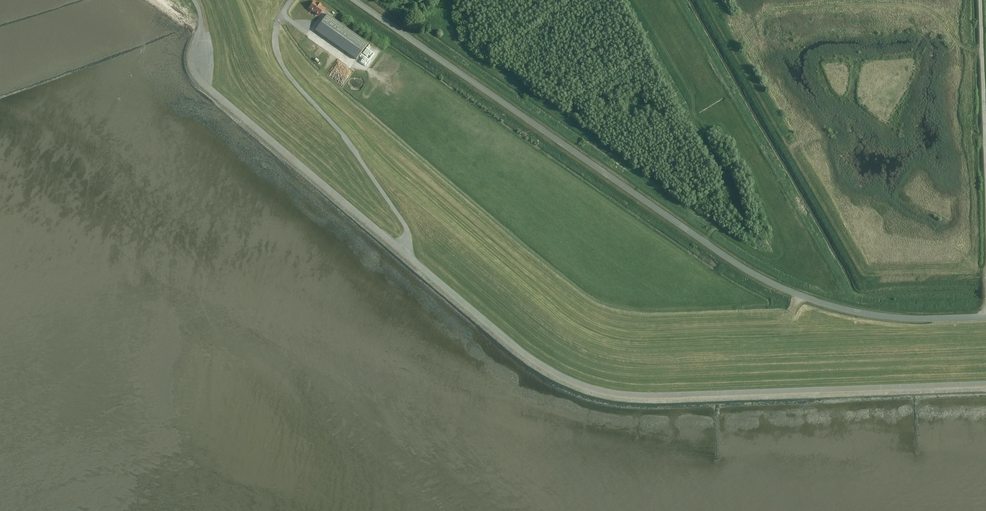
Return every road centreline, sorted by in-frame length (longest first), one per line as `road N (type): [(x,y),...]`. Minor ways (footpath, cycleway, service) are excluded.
road 1 (residential): [(985,318),(865,315),(771,284),(353,0)]
road 2 (track): [(985,384),(613,394),(550,370),(402,250)]
road 3 (track): [(719,223),(465,51),(437,24),(409,38)]
road 4 (track): [(402,250),(204,83),(193,62),(201,25),(194,0)]
road 5 (track): [(293,0),(277,27),(281,61),(405,226),(402,250)]
road 6 (track): [(646,0),(682,63),(696,132),(728,197),(704,242)]
road 7 (unclassified): [(985,183),(980,0)]

